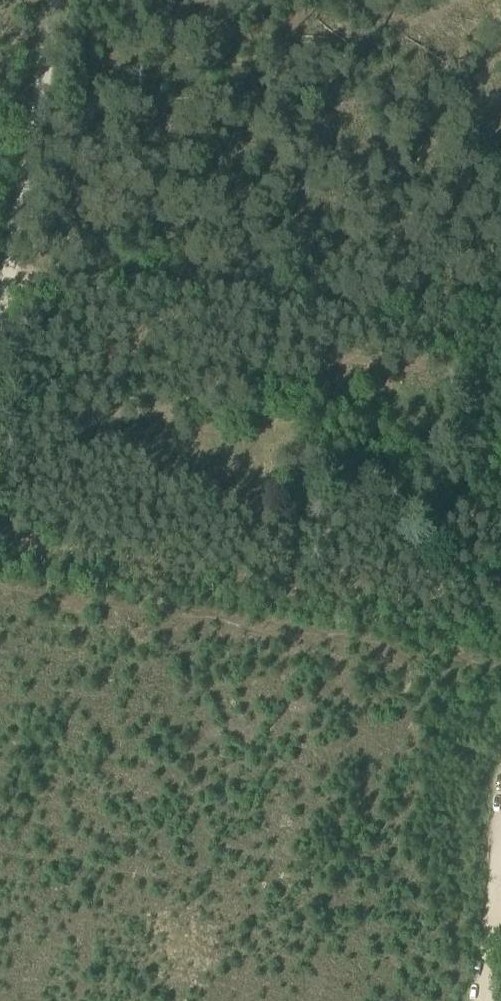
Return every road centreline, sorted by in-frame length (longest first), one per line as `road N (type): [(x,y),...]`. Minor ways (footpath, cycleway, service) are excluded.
road 1 (track): [(17,270),(500,329)]
road 2 (track): [(0,358),(59,0)]

